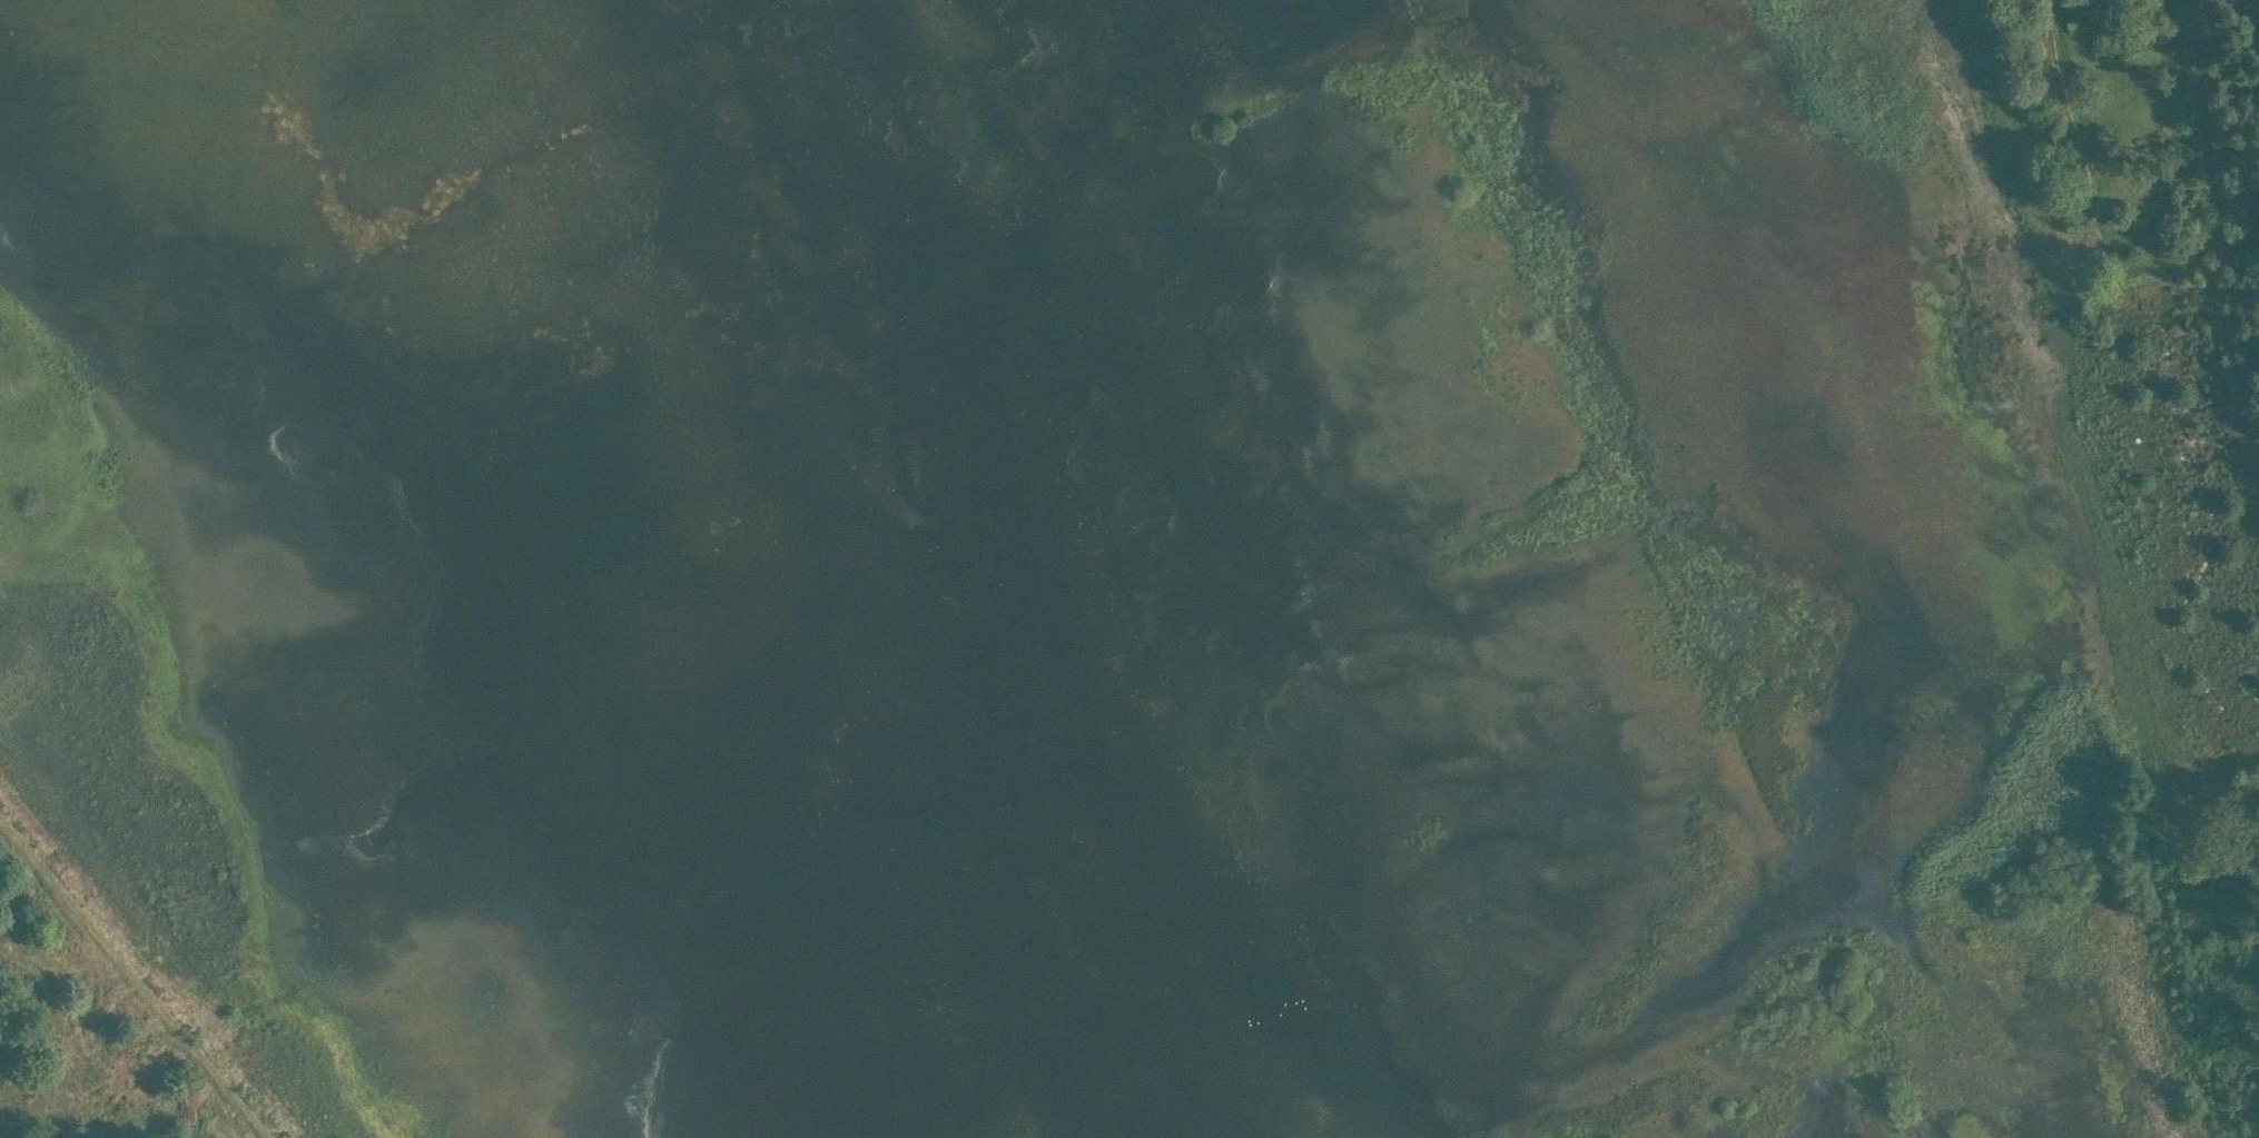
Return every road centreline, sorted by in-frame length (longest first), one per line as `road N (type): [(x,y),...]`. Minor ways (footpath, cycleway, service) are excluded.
road 1 (track): [(2051,0),(2120,239)]

